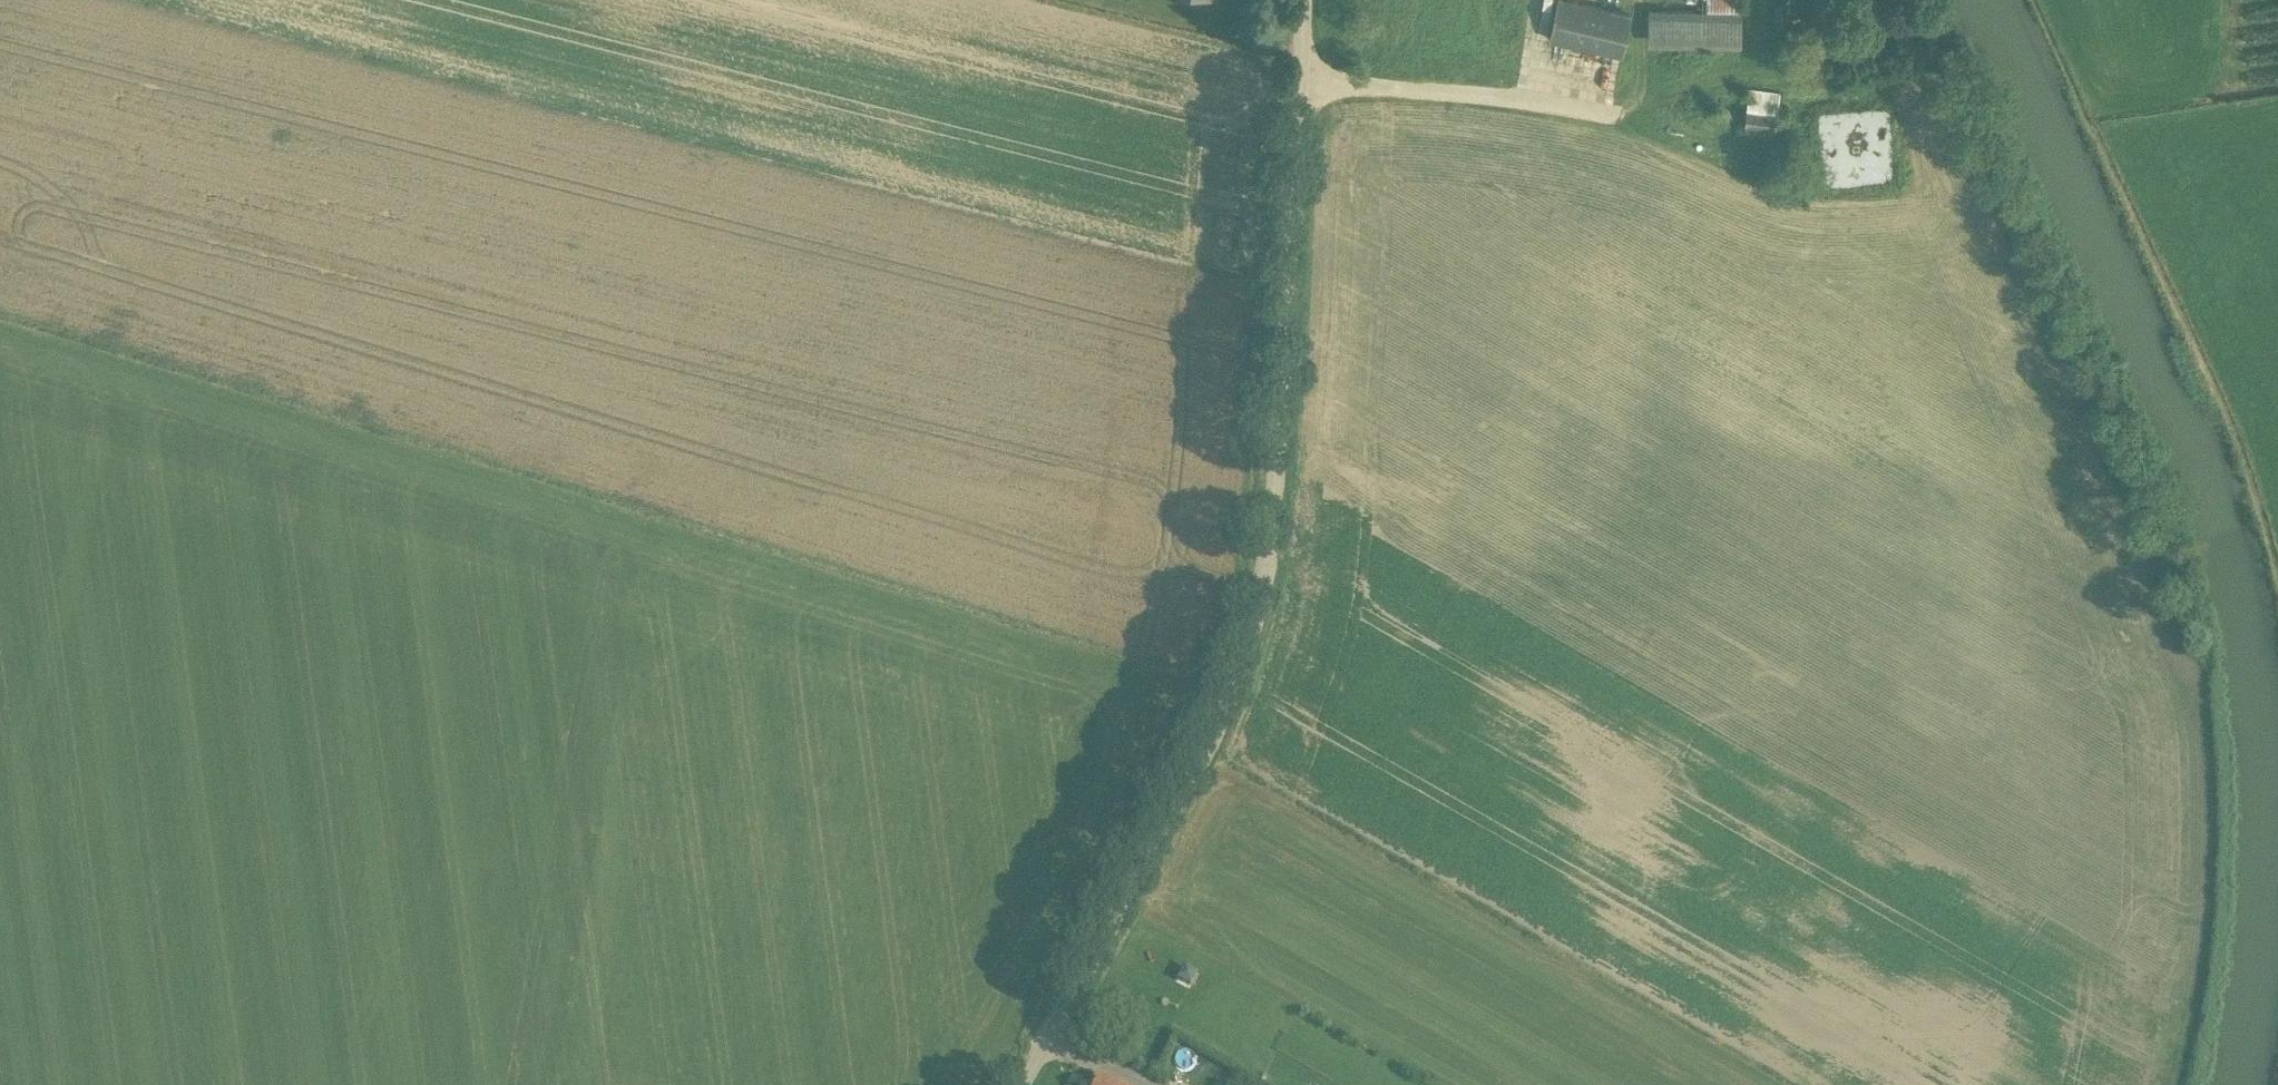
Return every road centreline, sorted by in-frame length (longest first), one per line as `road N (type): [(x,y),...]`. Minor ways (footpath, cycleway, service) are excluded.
road 1 (unclassified): [(1022,1084),(1171,819),(1240,673),(1269,543),(1303,0)]

